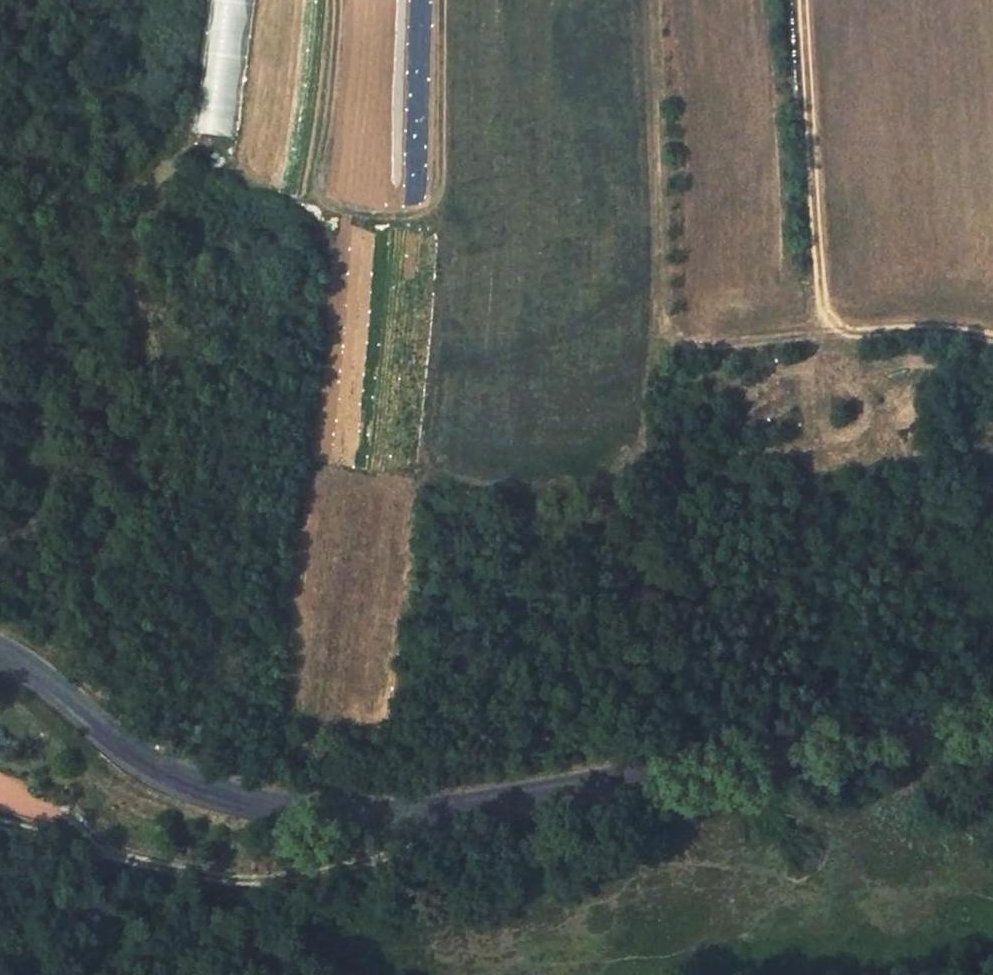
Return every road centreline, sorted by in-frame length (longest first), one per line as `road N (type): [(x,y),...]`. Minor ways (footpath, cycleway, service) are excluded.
road 1 (tertiary): [(0,650),(138,756),(223,795),(319,813),(479,803),(992,706)]
road 2 (track): [(0,823),(260,882),(426,844),(479,803)]

